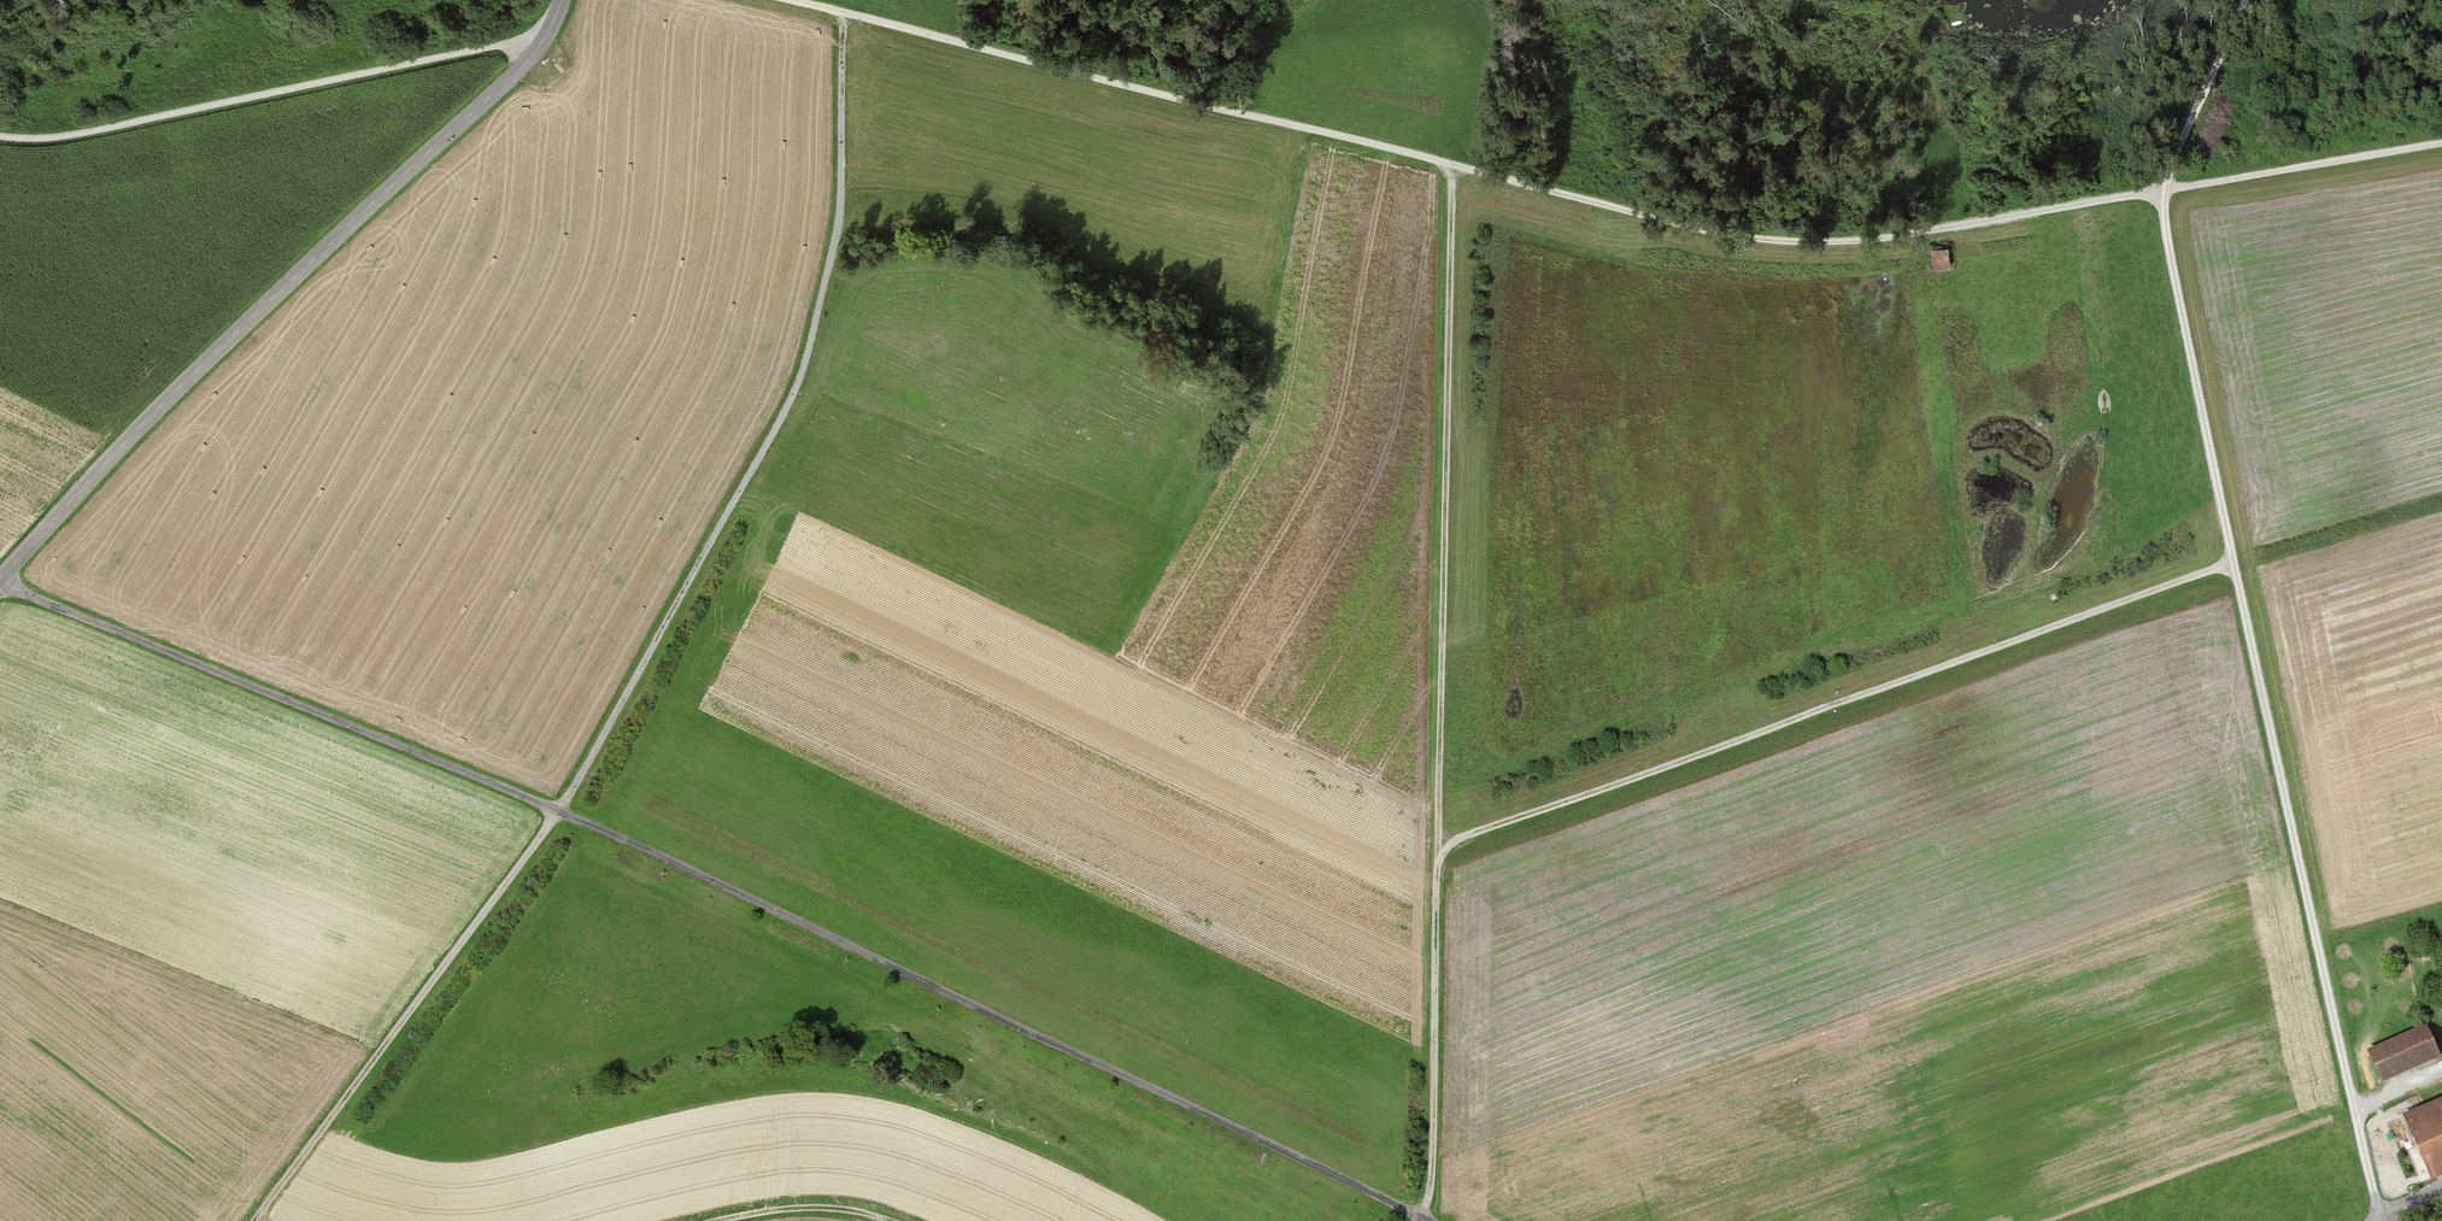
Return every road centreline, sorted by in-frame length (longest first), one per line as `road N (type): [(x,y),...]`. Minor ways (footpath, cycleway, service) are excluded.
road 1 (track): [(2441,140),(1873,239),(1741,236),(788,0)]
road 2 (track): [(1425,1220),(559,811),(0,587)]
road 3 (track): [(841,14),(837,236),(788,408),(559,811),(257,1220)]
road 4 (track): [(2379,1220),(2164,224),(2163,193),(2249,0)]
road 5 (track): [(2233,564),(1454,843),(1437,870),(1433,1157),(1424,1220)]
road 6 (tertiary): [(562,0),(541,45),(506,85),(128,437),(0,580)]
road 7 (track): [(1437,870),(1452,166)]
road 8 (track): [(541,45),(532,40),(105,129),(0,137)]
road 9 (track): [(1302,129),(1262,345)]
road 10 (track): [(883,1220),(796,1210),(723,1220)]

